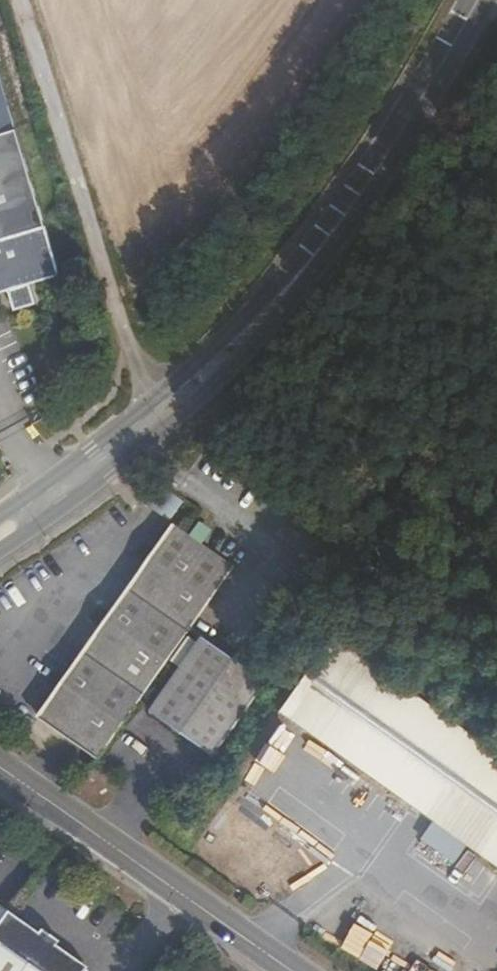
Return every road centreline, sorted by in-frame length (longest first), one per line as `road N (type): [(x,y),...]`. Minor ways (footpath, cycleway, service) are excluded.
road 1 (secondary): [(0,551),(226,374),(343,219)]
road 2 (secondary): [(343,219),(153,401),(0,514)]
road 3 (track): [(22,0),(135,357)]
road 4 (unclassified): [(292,970),(0,769)]
road 5 (secondary): [(343,219),(478,0)]

